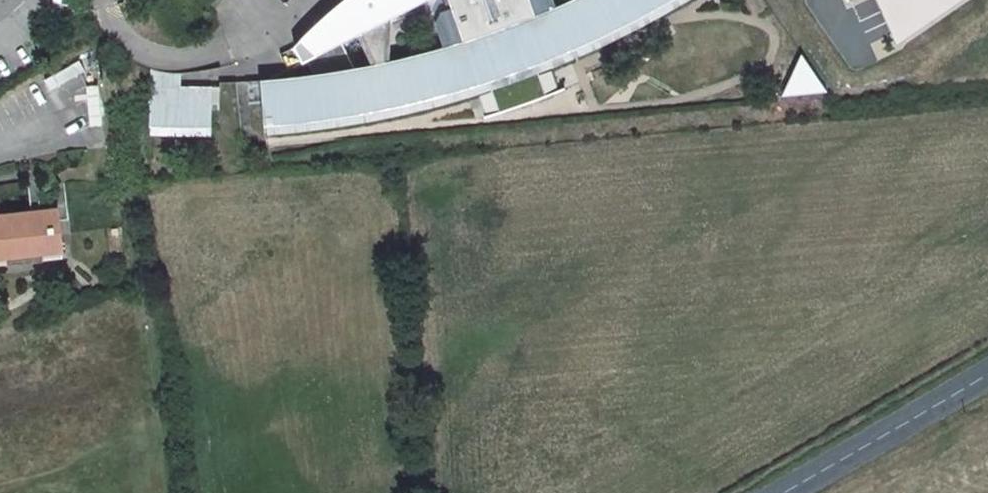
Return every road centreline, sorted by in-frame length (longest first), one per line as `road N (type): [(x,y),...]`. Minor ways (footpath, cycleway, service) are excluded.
road 1 (tertiary): [(785,492),(987,373)]

